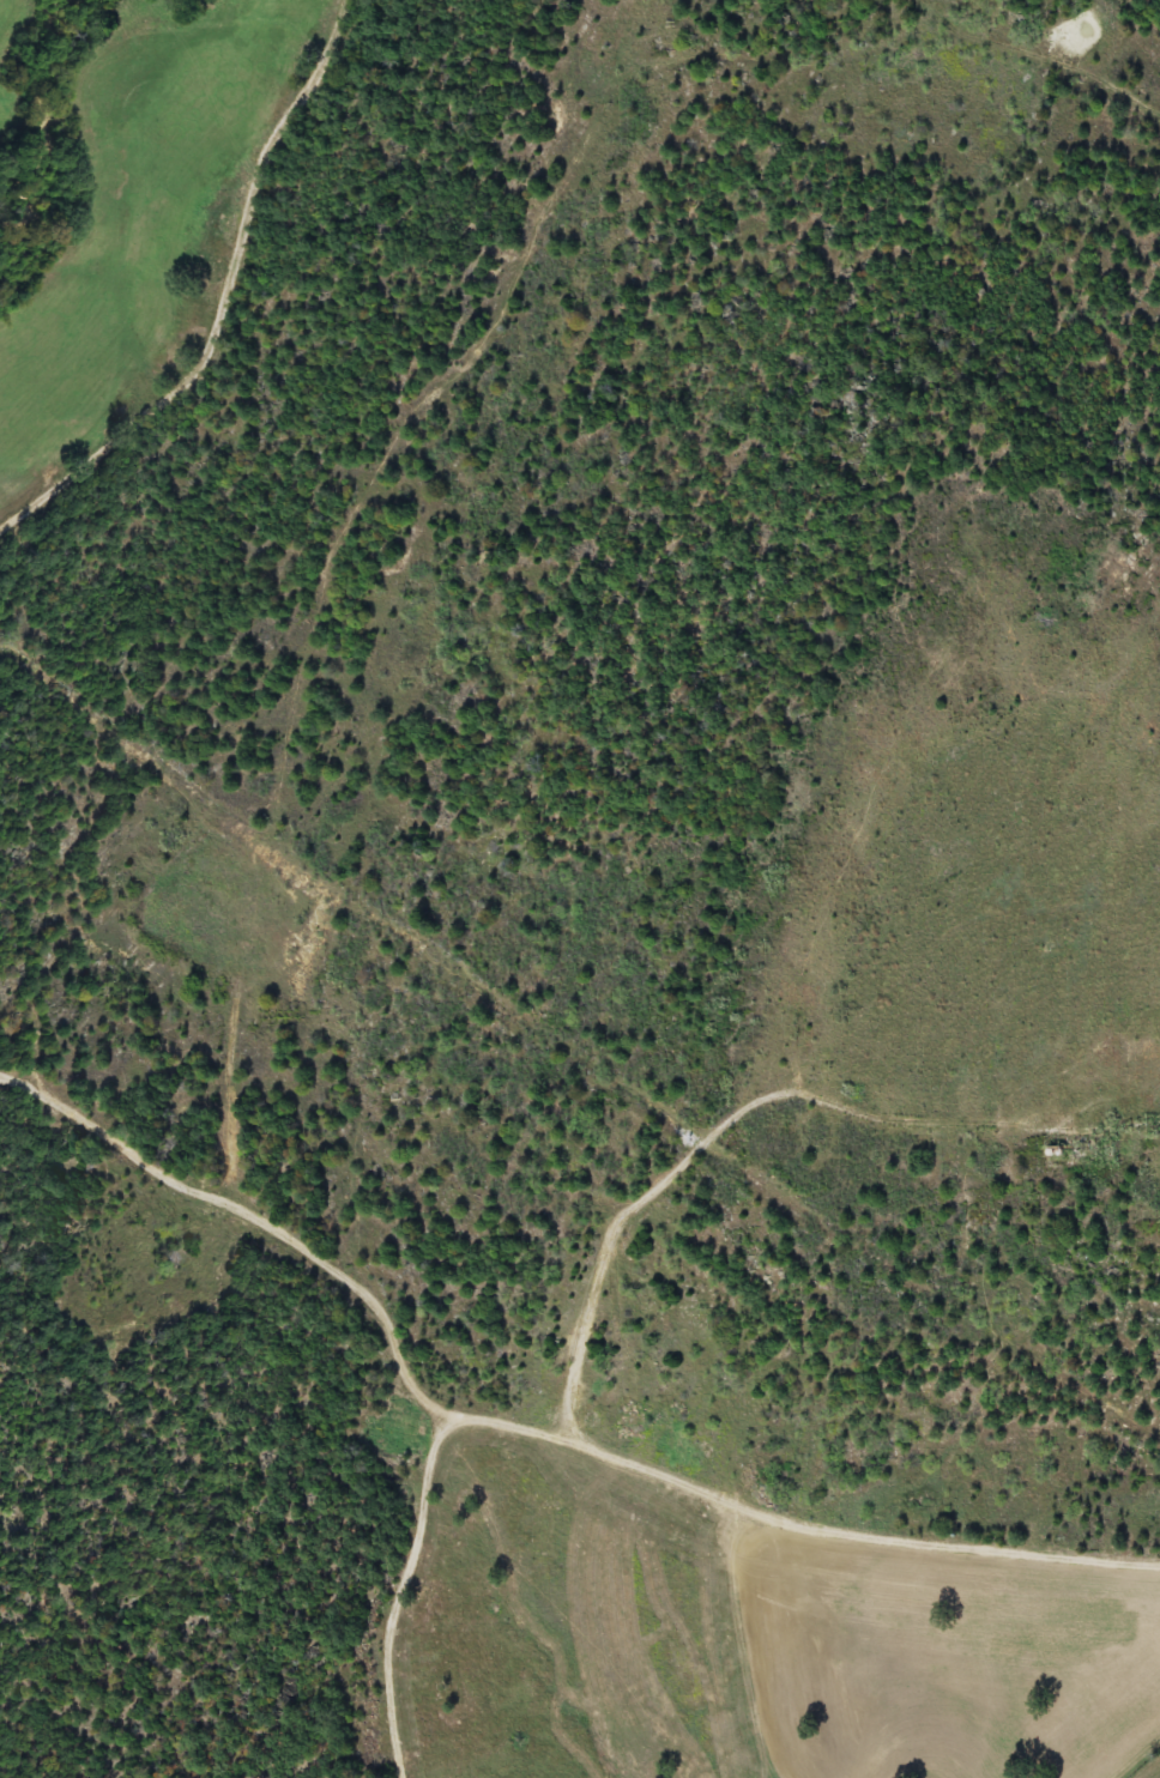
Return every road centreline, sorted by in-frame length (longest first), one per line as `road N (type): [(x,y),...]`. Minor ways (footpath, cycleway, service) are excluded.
road 1 (residential): [(1159,1560),(805,1528),(670,1469),(439,1399),(411,1378),(364,1292),(241,1204),(187,1184),(0,1069)]
road 2 (residential): [(394,1777),(386,1617),(417,1519),(439,1399)]

